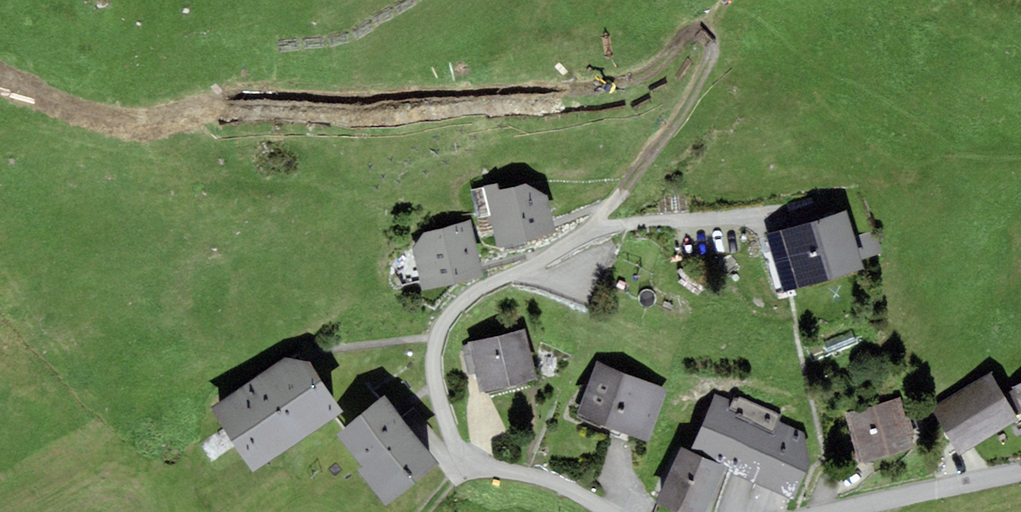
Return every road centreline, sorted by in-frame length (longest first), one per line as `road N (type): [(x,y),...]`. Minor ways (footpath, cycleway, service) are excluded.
road 1 (track): [(594,235),(705,71),(715,48),(708,30),(694,27),(664,63),(633,78),(330,97),(258,92),(128,113),(95,108),(0,67)]
road 2 (residential): [(601,511),(530,476),(481,468),(456,444),(437,398),(435,334),(449,308),(580,240),(630,224),(810,210)]
road 3 (residential): [(1020,474),(837,511)]

